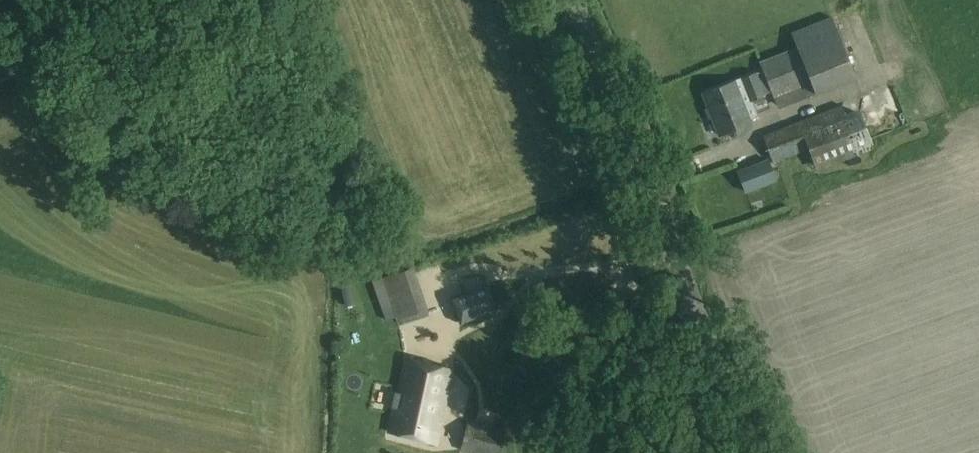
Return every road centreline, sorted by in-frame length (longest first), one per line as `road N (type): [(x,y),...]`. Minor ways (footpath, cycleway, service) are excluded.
road 1 (unclassified): [(769,452),(575,0)]
road 2 (unclassified): [(0,73),(111,0)]

